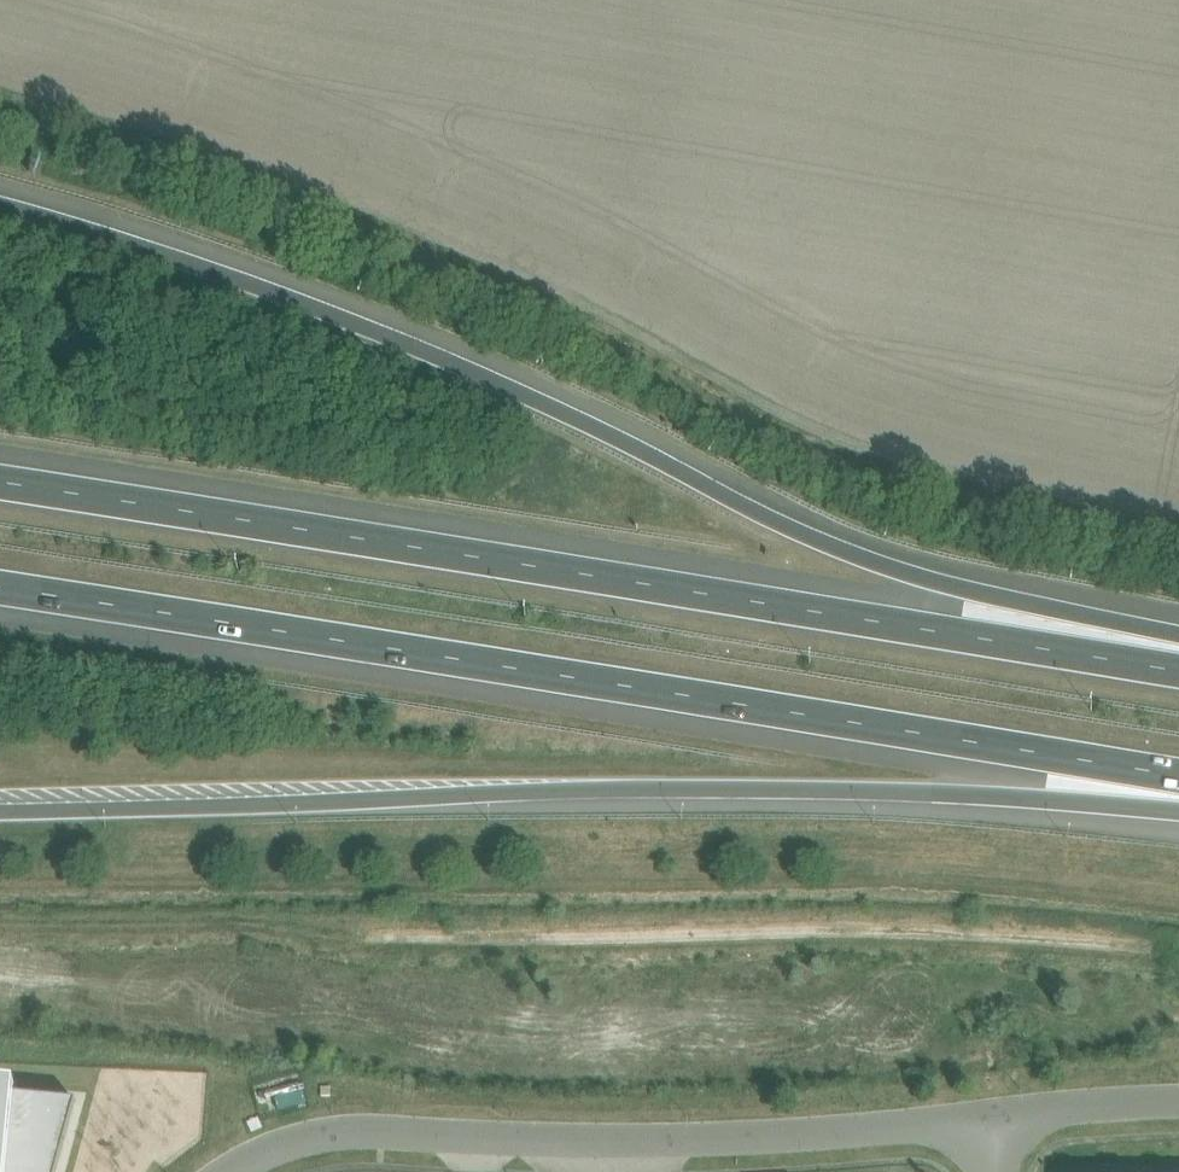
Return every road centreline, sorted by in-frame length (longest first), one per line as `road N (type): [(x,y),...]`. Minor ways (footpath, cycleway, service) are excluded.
road 1 (motorway): [(1178,635),(893,569),(797,531),(458,365),(102,237),(0,209)]
road 2 (motorway): [(0,588),(1178,776)]
road 3 (motorway): [(1178,671),(0,486)]
road 4 (motorway): [(0,811),(661,788),(834,789),(1178,807)]
road 5 (residential): [(993,1115),(702,1138),(343,1130),(282,1144),(227,1171)]
road 6 (residential): [(1178,1099),(993,1115)]

